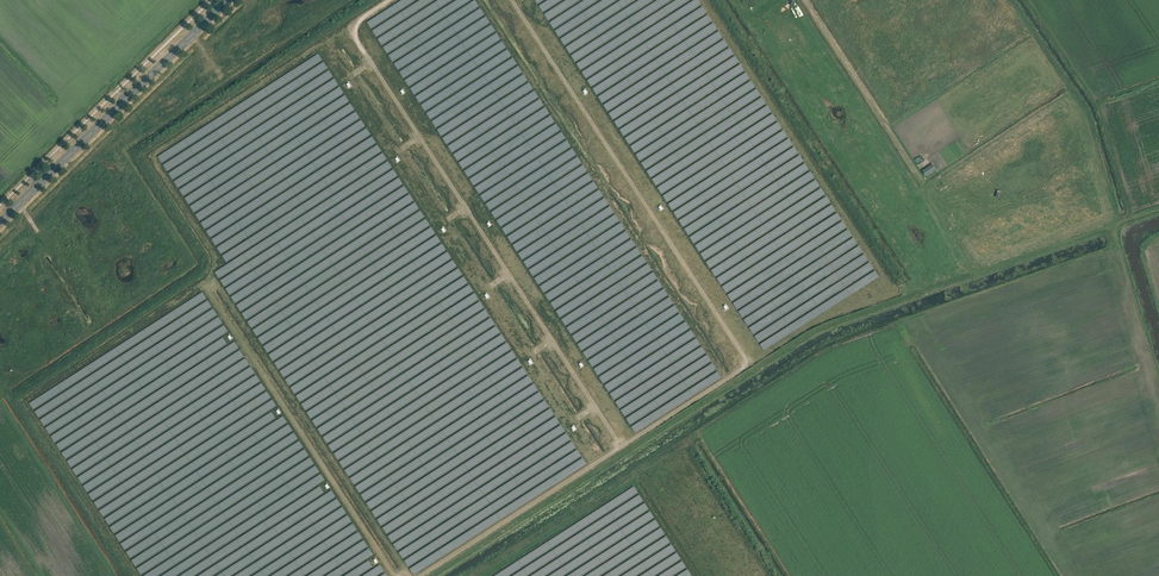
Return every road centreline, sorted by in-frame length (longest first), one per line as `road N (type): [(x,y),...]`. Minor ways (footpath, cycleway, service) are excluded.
road 1 (tertiary): [(0,223),(228,0)]
road 2 (track): [(1119,222),(1087,111),(1012,0)]
road 3 (track): [(1158,390),(1116,245),(1119,222)]

